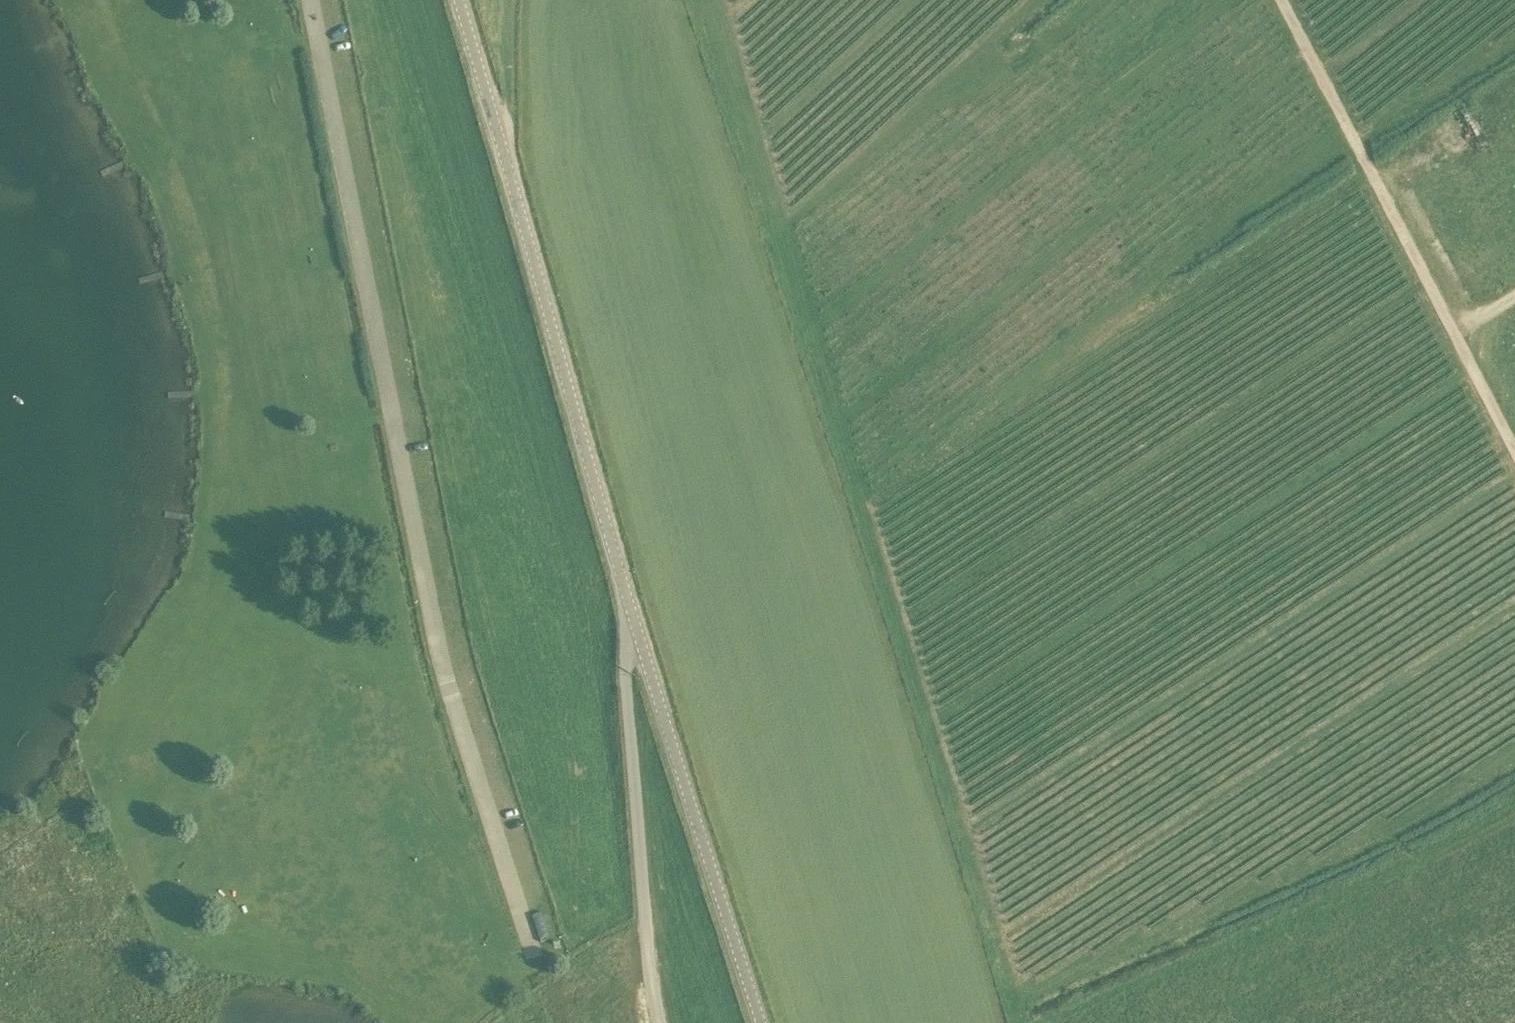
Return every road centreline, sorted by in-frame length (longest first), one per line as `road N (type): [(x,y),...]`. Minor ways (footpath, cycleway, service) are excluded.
road 1 (unclassified): [(755,1022),(615,568),(456,0)]
road 2 (track): [(1514,454),(1282,0)]
road 3 (track): [(660,1022),(643,938),(622,675),(628,610)]

